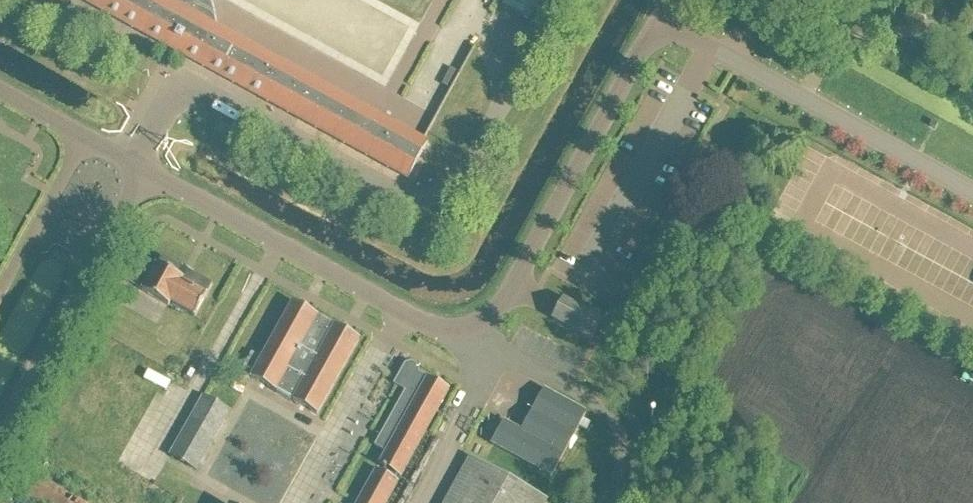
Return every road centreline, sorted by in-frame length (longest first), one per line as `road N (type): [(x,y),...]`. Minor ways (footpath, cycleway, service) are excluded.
road 1 (unclassified): [(142,173),(439,330),(471,329),(514,289),(659,19)]
road 2 (unclassified): [(972,192),(659,19)]
road 3 (unclassified): [(0,435),(142,173)]
road 4 (unclassified): [(82,140),(0,293)]

